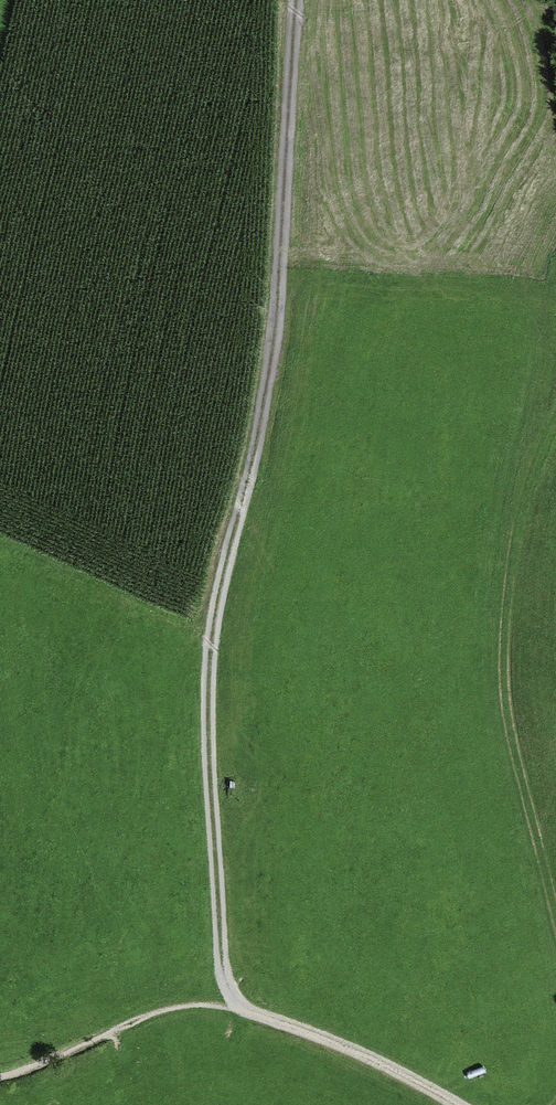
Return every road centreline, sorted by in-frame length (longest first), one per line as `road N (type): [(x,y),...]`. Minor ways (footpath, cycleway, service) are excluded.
road 1 (track): [(296,0),(273,344),(211,641),(224,971),(244,1008),(356,1051),(459,1104)]
road 2 (track): [(555,425),(513,557),(504,657),(509,720),(555,913)]
road 3 (track): [(0,1076),(165,1010),(235,1001)]

